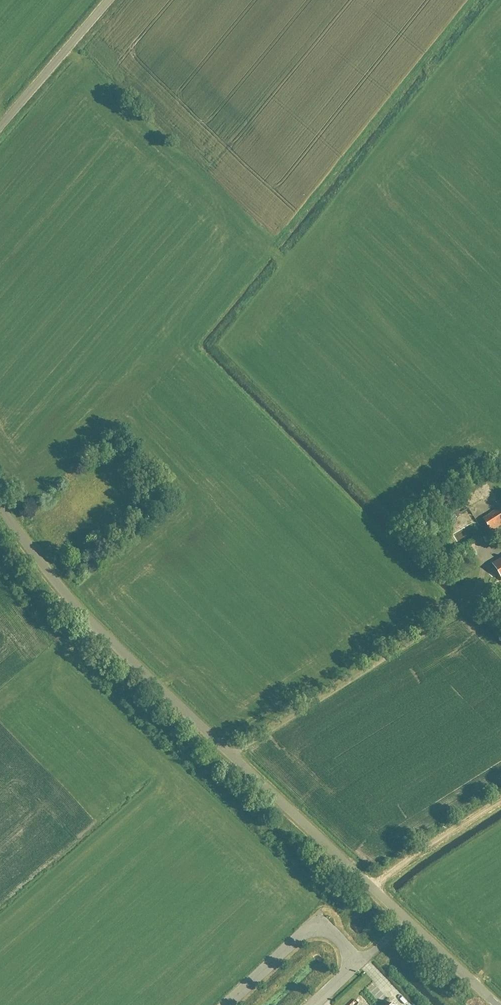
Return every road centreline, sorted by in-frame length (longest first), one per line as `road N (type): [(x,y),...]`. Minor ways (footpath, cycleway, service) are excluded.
road 1 (unclassified): [(404,919),(81,614),(0,507)]
road 2 (unclassified): [(227,1004),(310,930),(329,931),(358,963)]
road 3 (unclassified): [(0,127),(109,0)]
road 4 (track): [(370,887),(500,800)]
road 5 (unclassified): [(496,1004),(404,919)]

